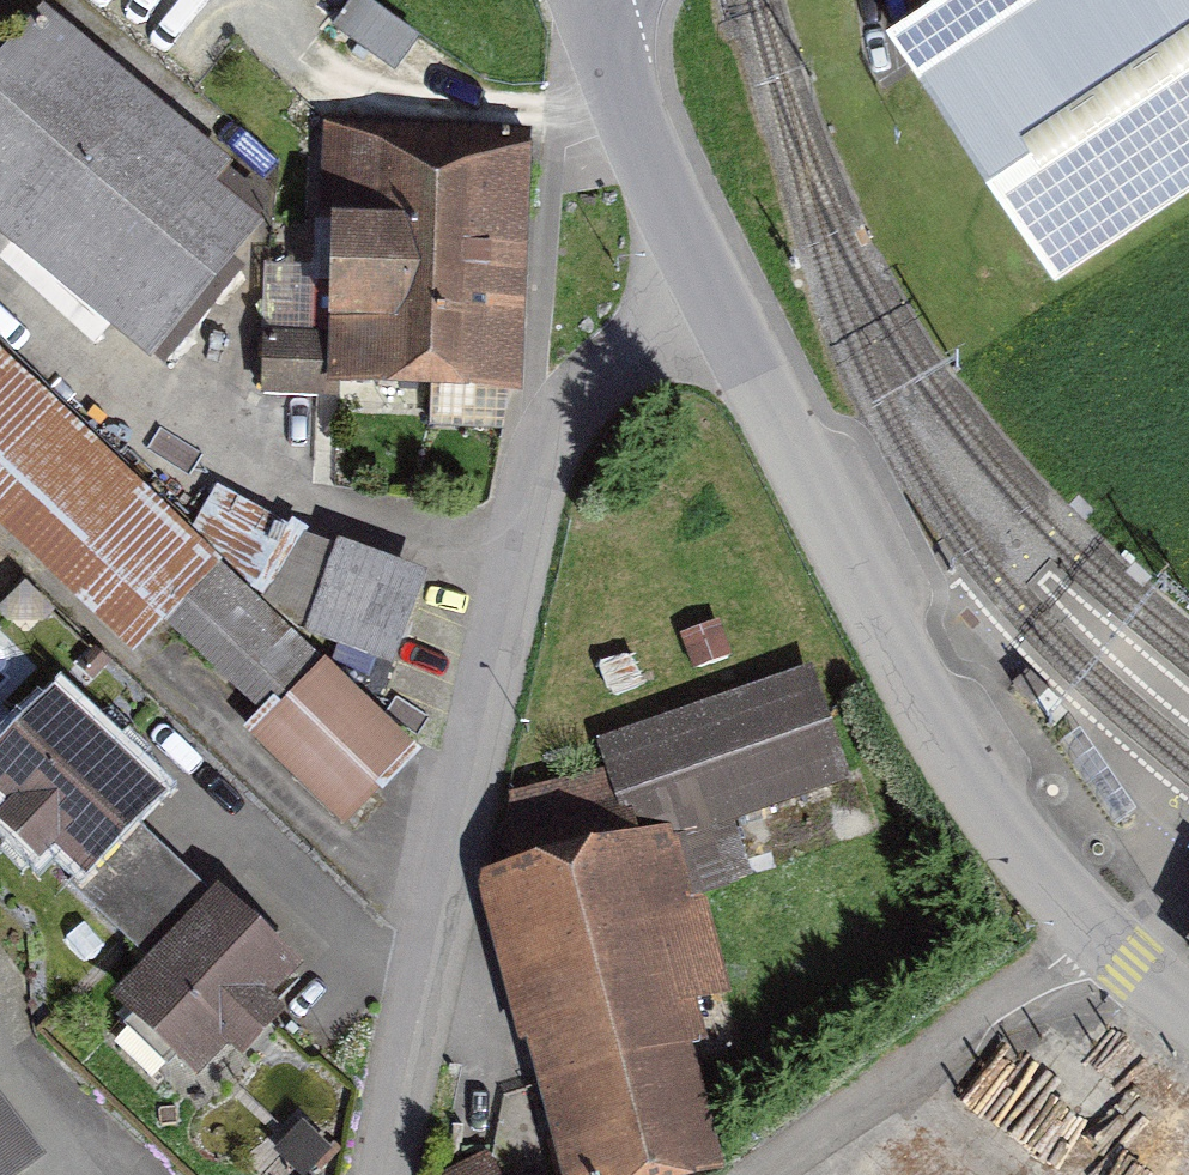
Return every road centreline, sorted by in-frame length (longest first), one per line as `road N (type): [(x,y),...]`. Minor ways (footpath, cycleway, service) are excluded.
road 1 (residential): [(391,1174),(543,465),(577,395),(612,360),(714,299)]
road 2 (tertiary): [(714,299),(886,632),(1004,837),(1097,949)]
road 3 (residential): [(1097,949),(754,1174)]
road 4 (tertiary): [(714,299),(646,158),(593,0)]

